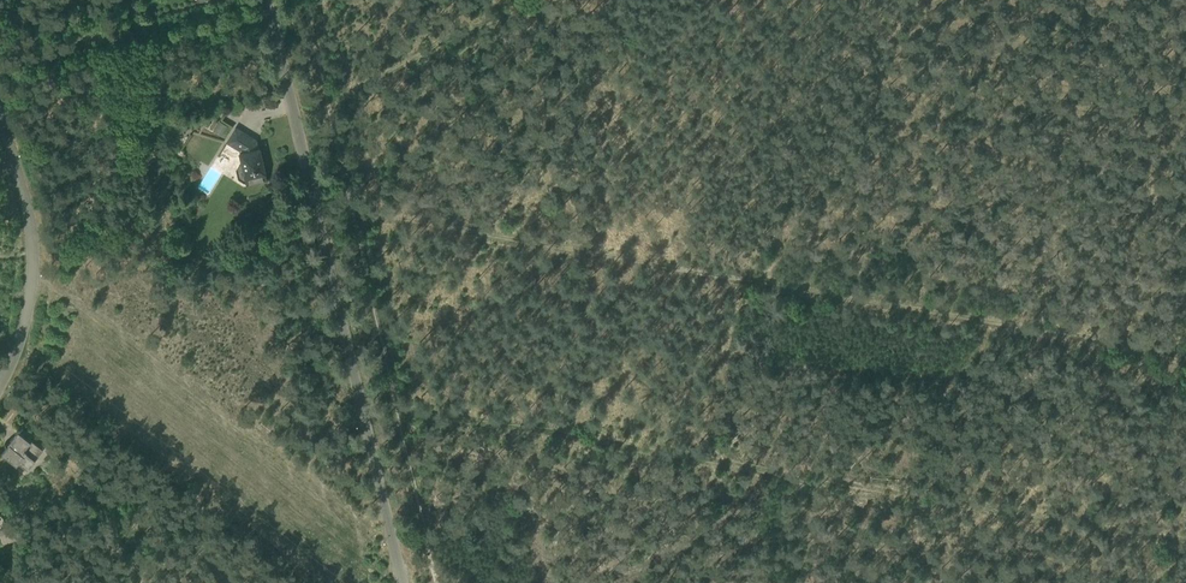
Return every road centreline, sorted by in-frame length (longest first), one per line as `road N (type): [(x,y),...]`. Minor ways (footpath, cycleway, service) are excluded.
road 1 (unclassified): [(402,582),(262,0)]
road 2 (unclassified): [(0,382),(26,328),(35,278),(34,203),(0,96)]

